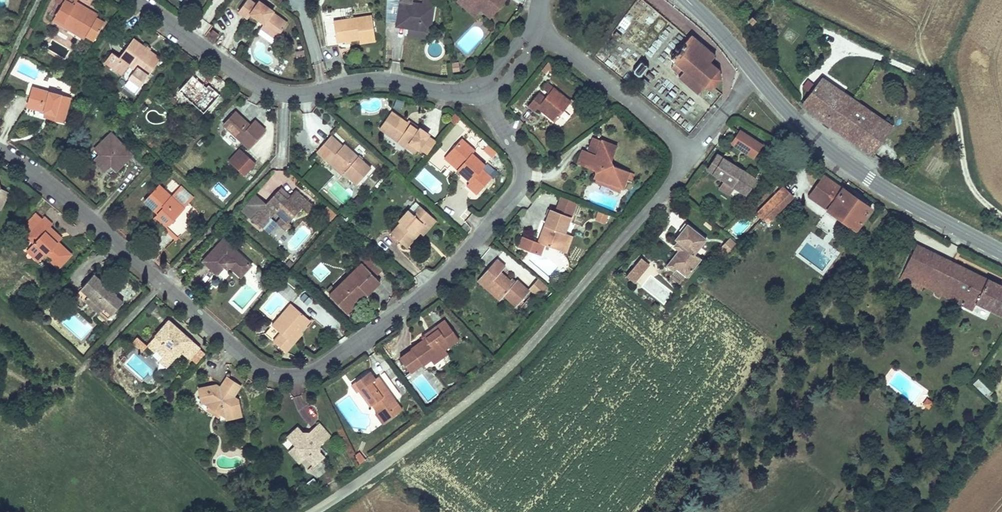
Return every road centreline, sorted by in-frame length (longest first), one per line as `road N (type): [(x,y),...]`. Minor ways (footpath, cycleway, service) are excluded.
road 1 (residential): [(0,150),(52,184),(253,364),(296,377),(331,361),(431,289),(512,200),(522,164),(483,90)]
road 2 (unclassified): [(690,155),(503,374),(313,511)]
road 3 (residential): [(483,90),(445,93),(372,80),(273,93),(135,0)]
road 4 (secondary): [(754,72),(800,124),(871,179),(1001,251)]
road 5 (track): [(1001,216),(971,185),(955,103),(941,87),(861,49),(843,50),(821,73)]
road 6 (residential): [(690,155),(536,25)]

